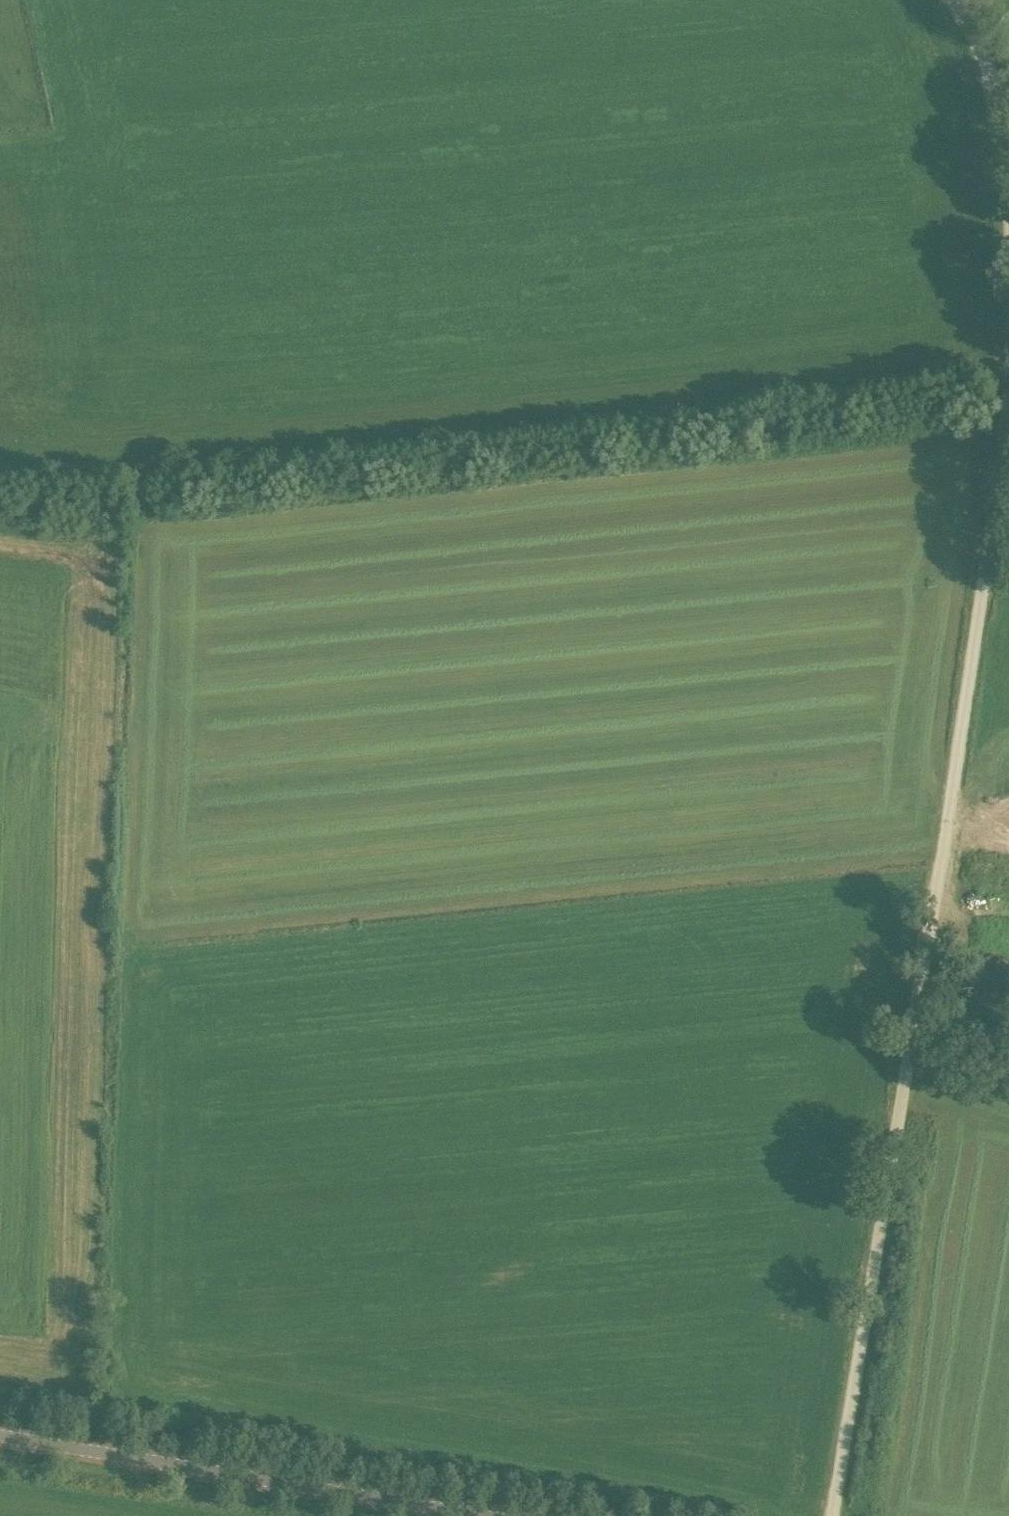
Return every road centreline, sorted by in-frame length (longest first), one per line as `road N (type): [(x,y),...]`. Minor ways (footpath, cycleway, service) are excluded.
road 1 (unclassified): [(834,1515),(1008,381)]
road 2 (secondary): [(0,1436),(485,1515)]
road 3 (unclassified): [(1008,196),(999,108),(981,45),(954,0)]

